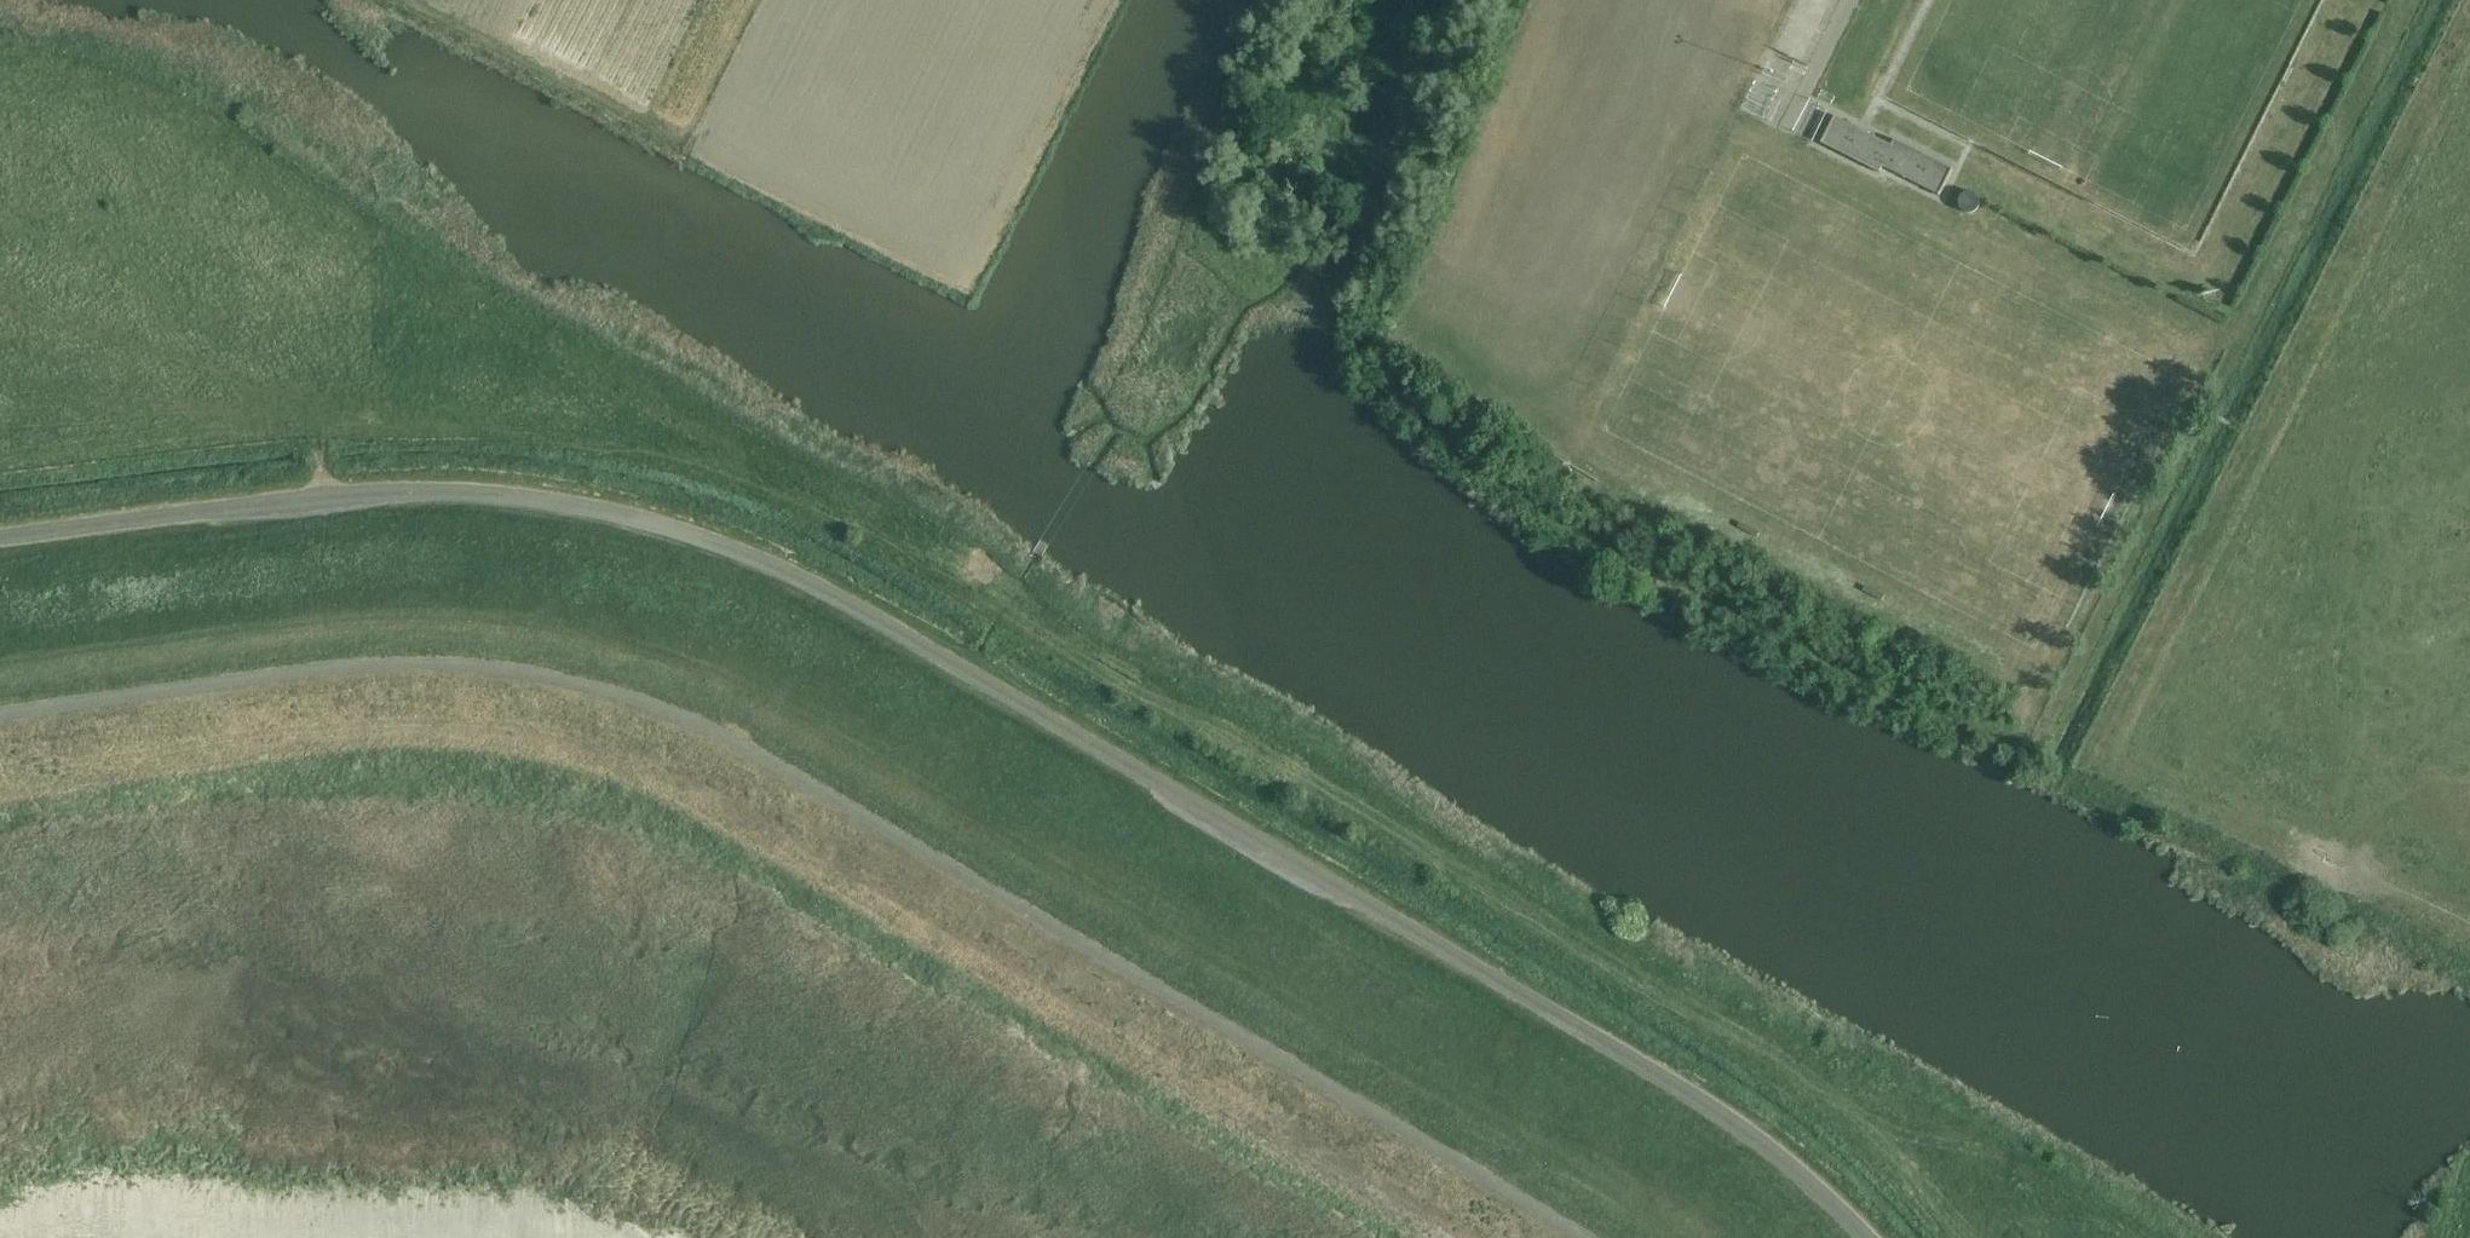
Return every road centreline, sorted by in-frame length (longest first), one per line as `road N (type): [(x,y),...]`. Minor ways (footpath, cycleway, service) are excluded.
road 1 (unclassified): [(1860,1237),(1790,1164),(1703,1101),(850,609),(743,558),(636,519),(445,498),(215,512),(0,541)]

